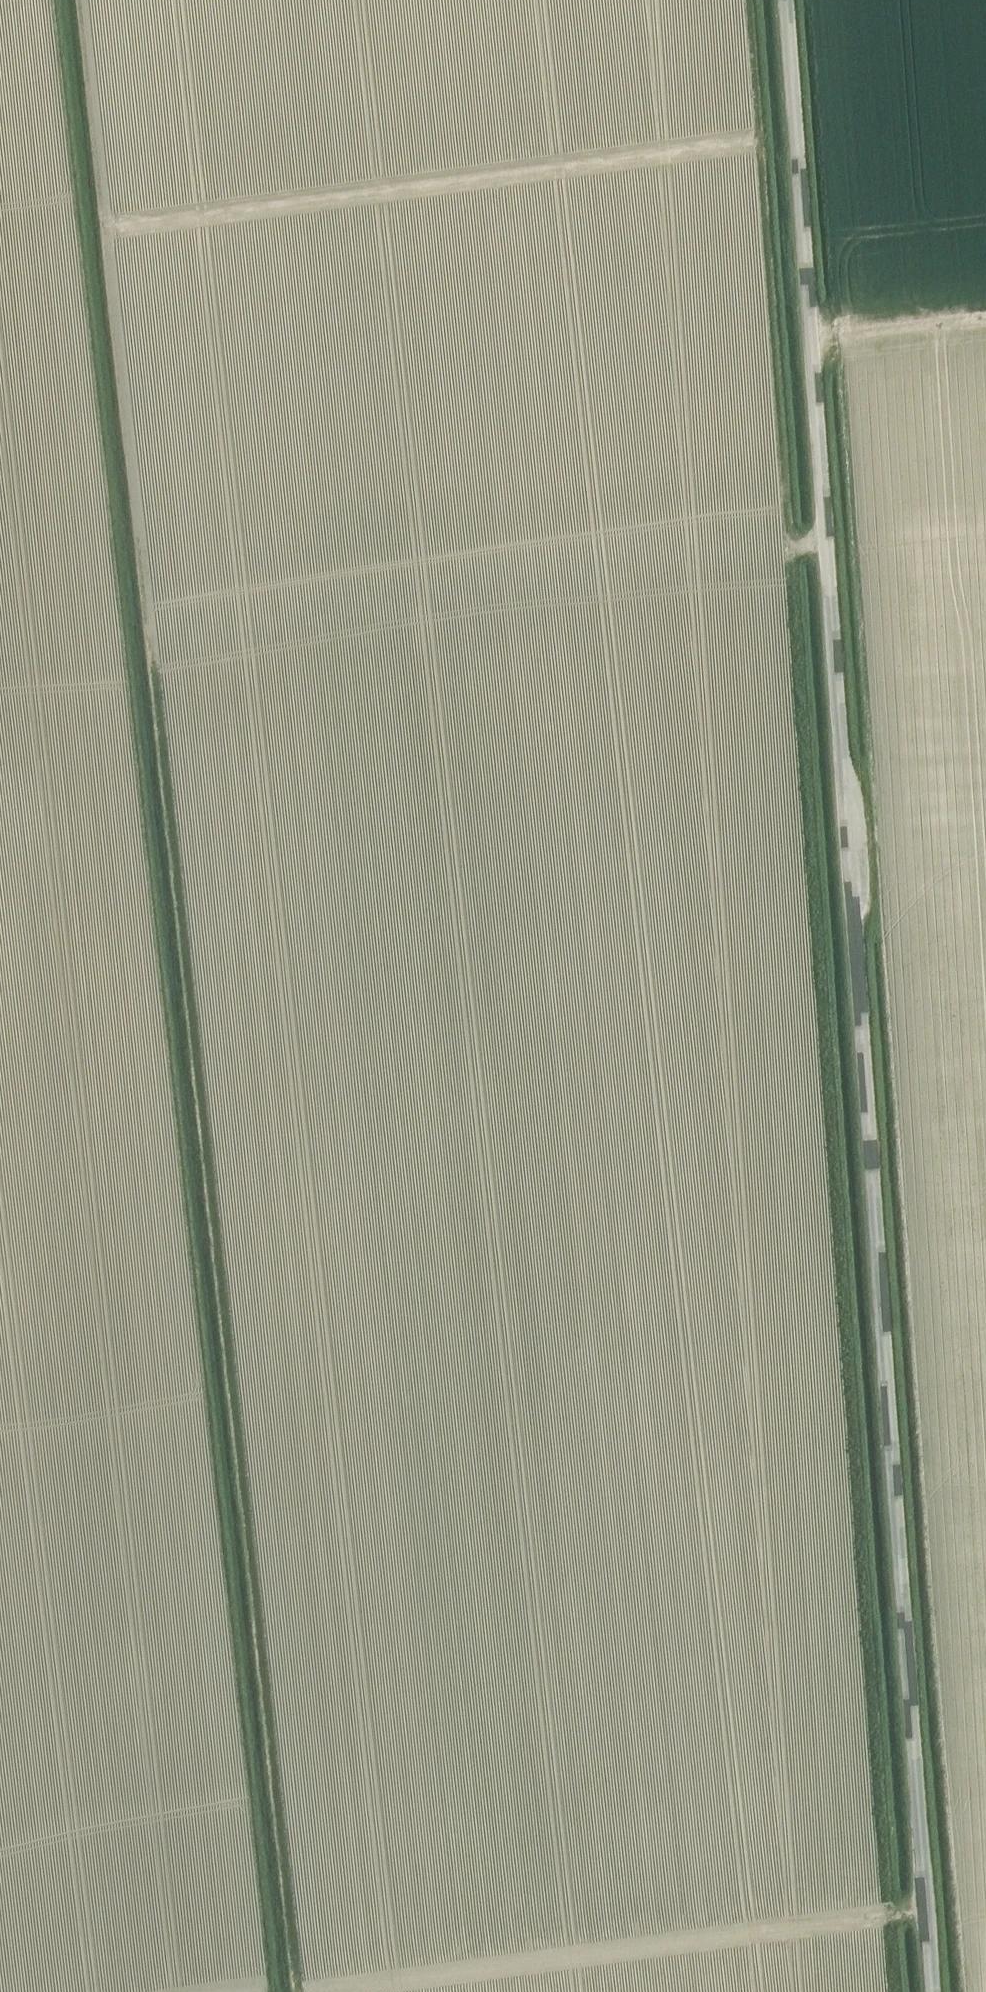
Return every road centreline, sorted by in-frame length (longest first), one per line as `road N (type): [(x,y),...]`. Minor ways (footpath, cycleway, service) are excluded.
road 1 (unclassified): [(932,1991),(784,0)]

